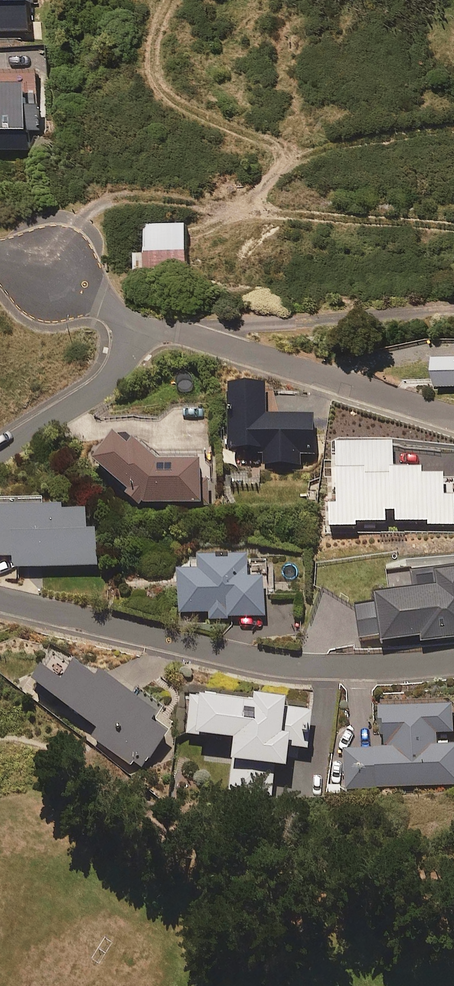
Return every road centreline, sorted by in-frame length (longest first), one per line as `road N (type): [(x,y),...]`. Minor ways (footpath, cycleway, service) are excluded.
road 1 (residential): [(0,599),(289,663),(453,659)]
road 2 (residential): [(132,327),(193,335),(453,417)]
road 3 (residential): [(132,327),(127,353),(107,383),(0,450)]
road 4 (residential): [(0,260),(49,272),(101,299),(132,327)]

